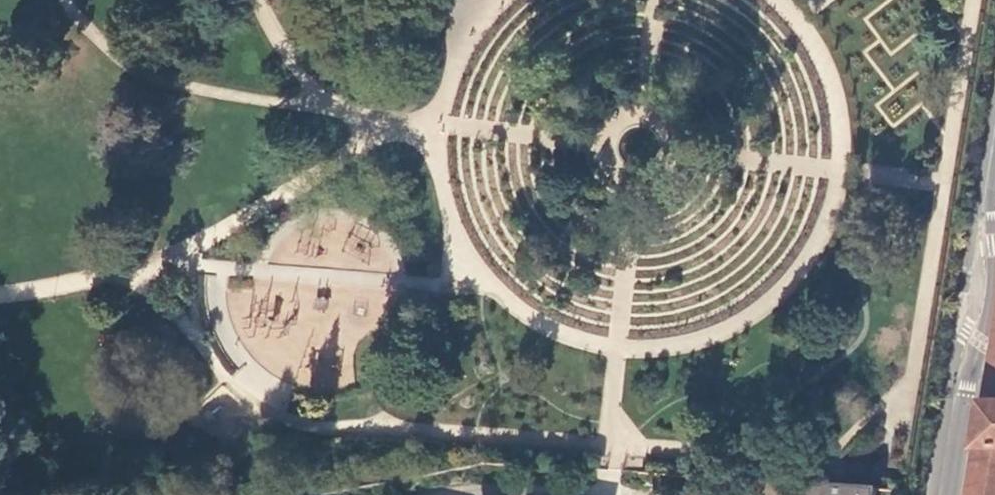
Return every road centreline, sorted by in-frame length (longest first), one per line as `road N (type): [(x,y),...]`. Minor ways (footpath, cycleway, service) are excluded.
road 1 (secondary): [(940,494),(994,154)]

